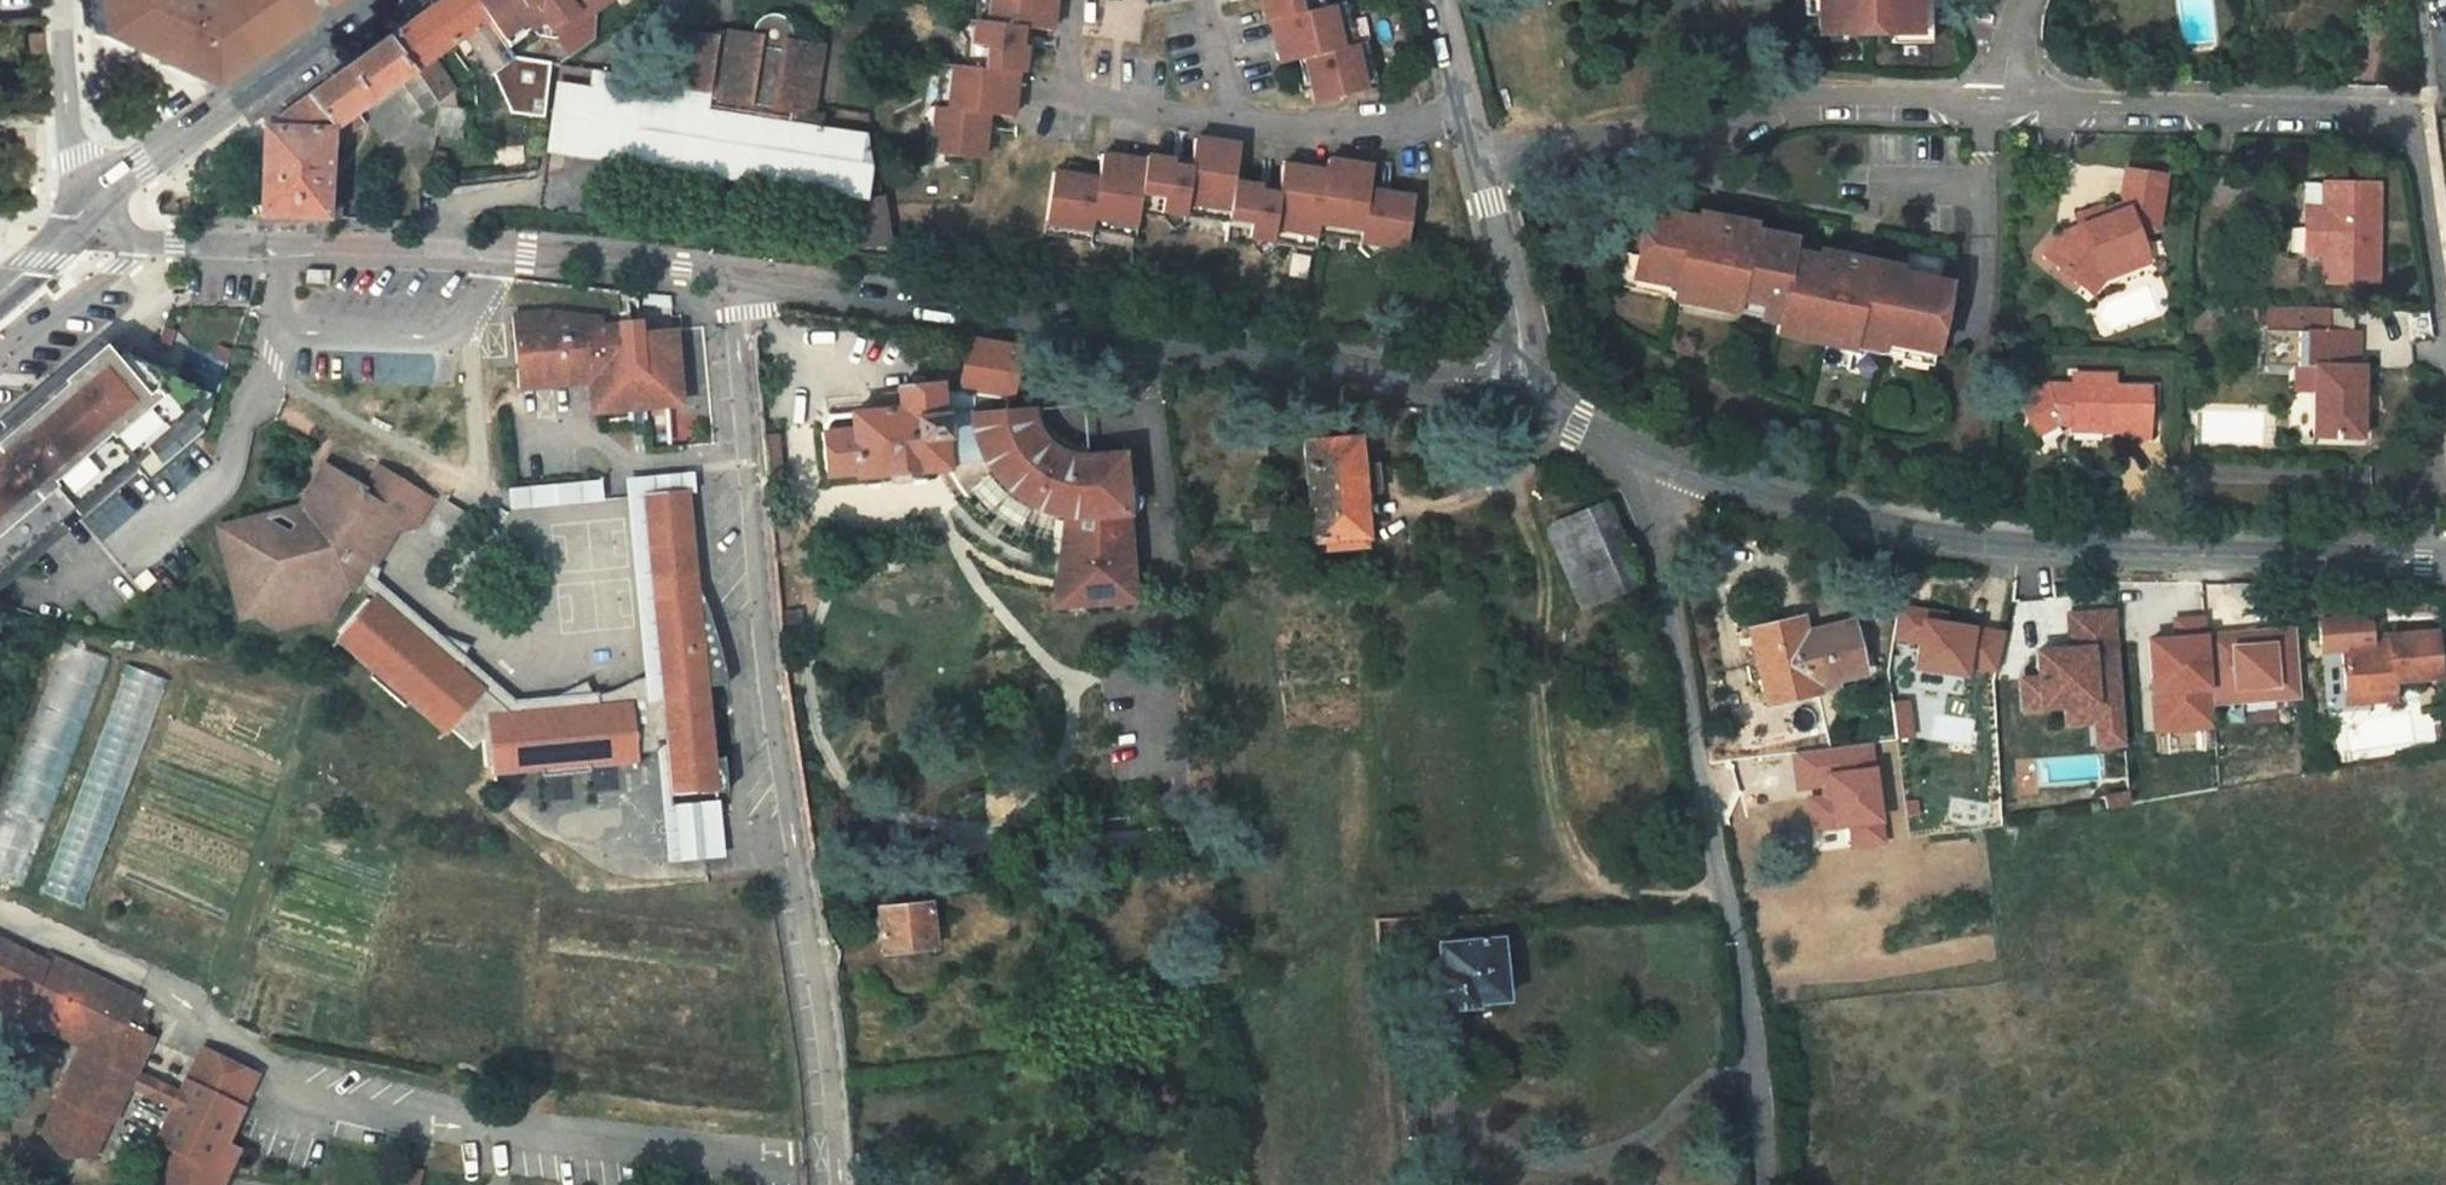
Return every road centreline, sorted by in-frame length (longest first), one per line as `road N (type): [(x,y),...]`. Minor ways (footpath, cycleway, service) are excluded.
road 1 (unclassified): [(735,287),(798,847),(841,1103),(845,1184)]
road 2 (tertiary): [(2445,568),(1966,545),(1785,508),(1651,458)]
road 3 (residential): [(1766,1184),(1746,970),(1649,486),(1651,458)]
road 4 (tertiary): [(1454,391),(735,287)]
road 5 (residential): [(2445,354),(2417,139),(2398,119),(2001,106)]
road 6 (residential): [(2001,106),(1823,102),(1777,110),(1702,153),(1475,169)]
road 7 (residential): [(281,307),(265,345),(233,374),(206,467),(69,605)]
road 8 (primary): [(371,0),(82,217)]
road 9 (residential): [(735,287),(581,264),(460,260)]
road 10 (residential): [(281,307),(286,326),(318,345),(401,358),(425,344),(460,260)]
road 11 (residential): [(1462,115),(1322,142),(1231,117)]
road 12 (residential): [(82,217),(50,0)]
road 13 (residential): [(1075,0),(1069,81),(1084,101),(1188,118)]
road 14 (residential): [(460,260),(270,255)]
road 15 (unclassified): [(1512,321),(1475,169)]
road 16 (residential): [(270,255),(128,250)]
road 17 (tertiary): [(1651,458),(1532,403)]

